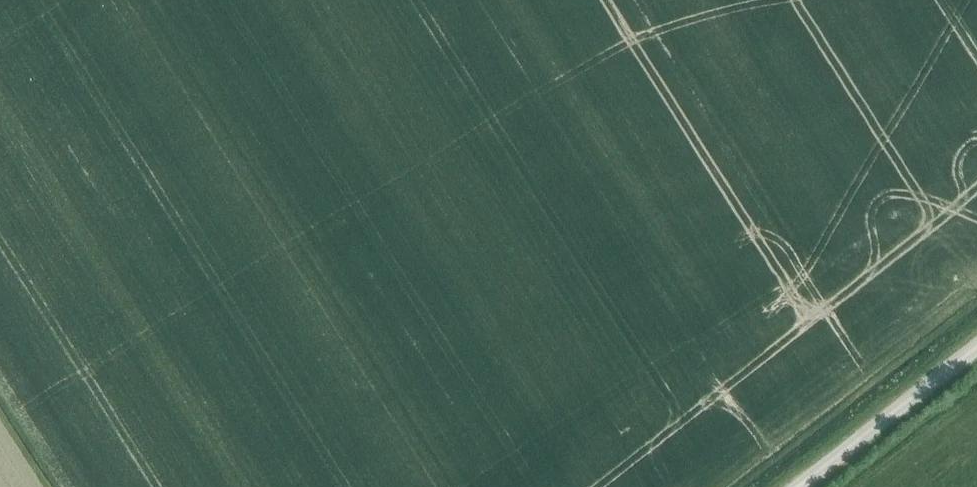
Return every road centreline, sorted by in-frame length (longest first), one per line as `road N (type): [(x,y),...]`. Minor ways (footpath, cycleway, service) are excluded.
road 1 (unclassified): [(804,486),(976,347)]

